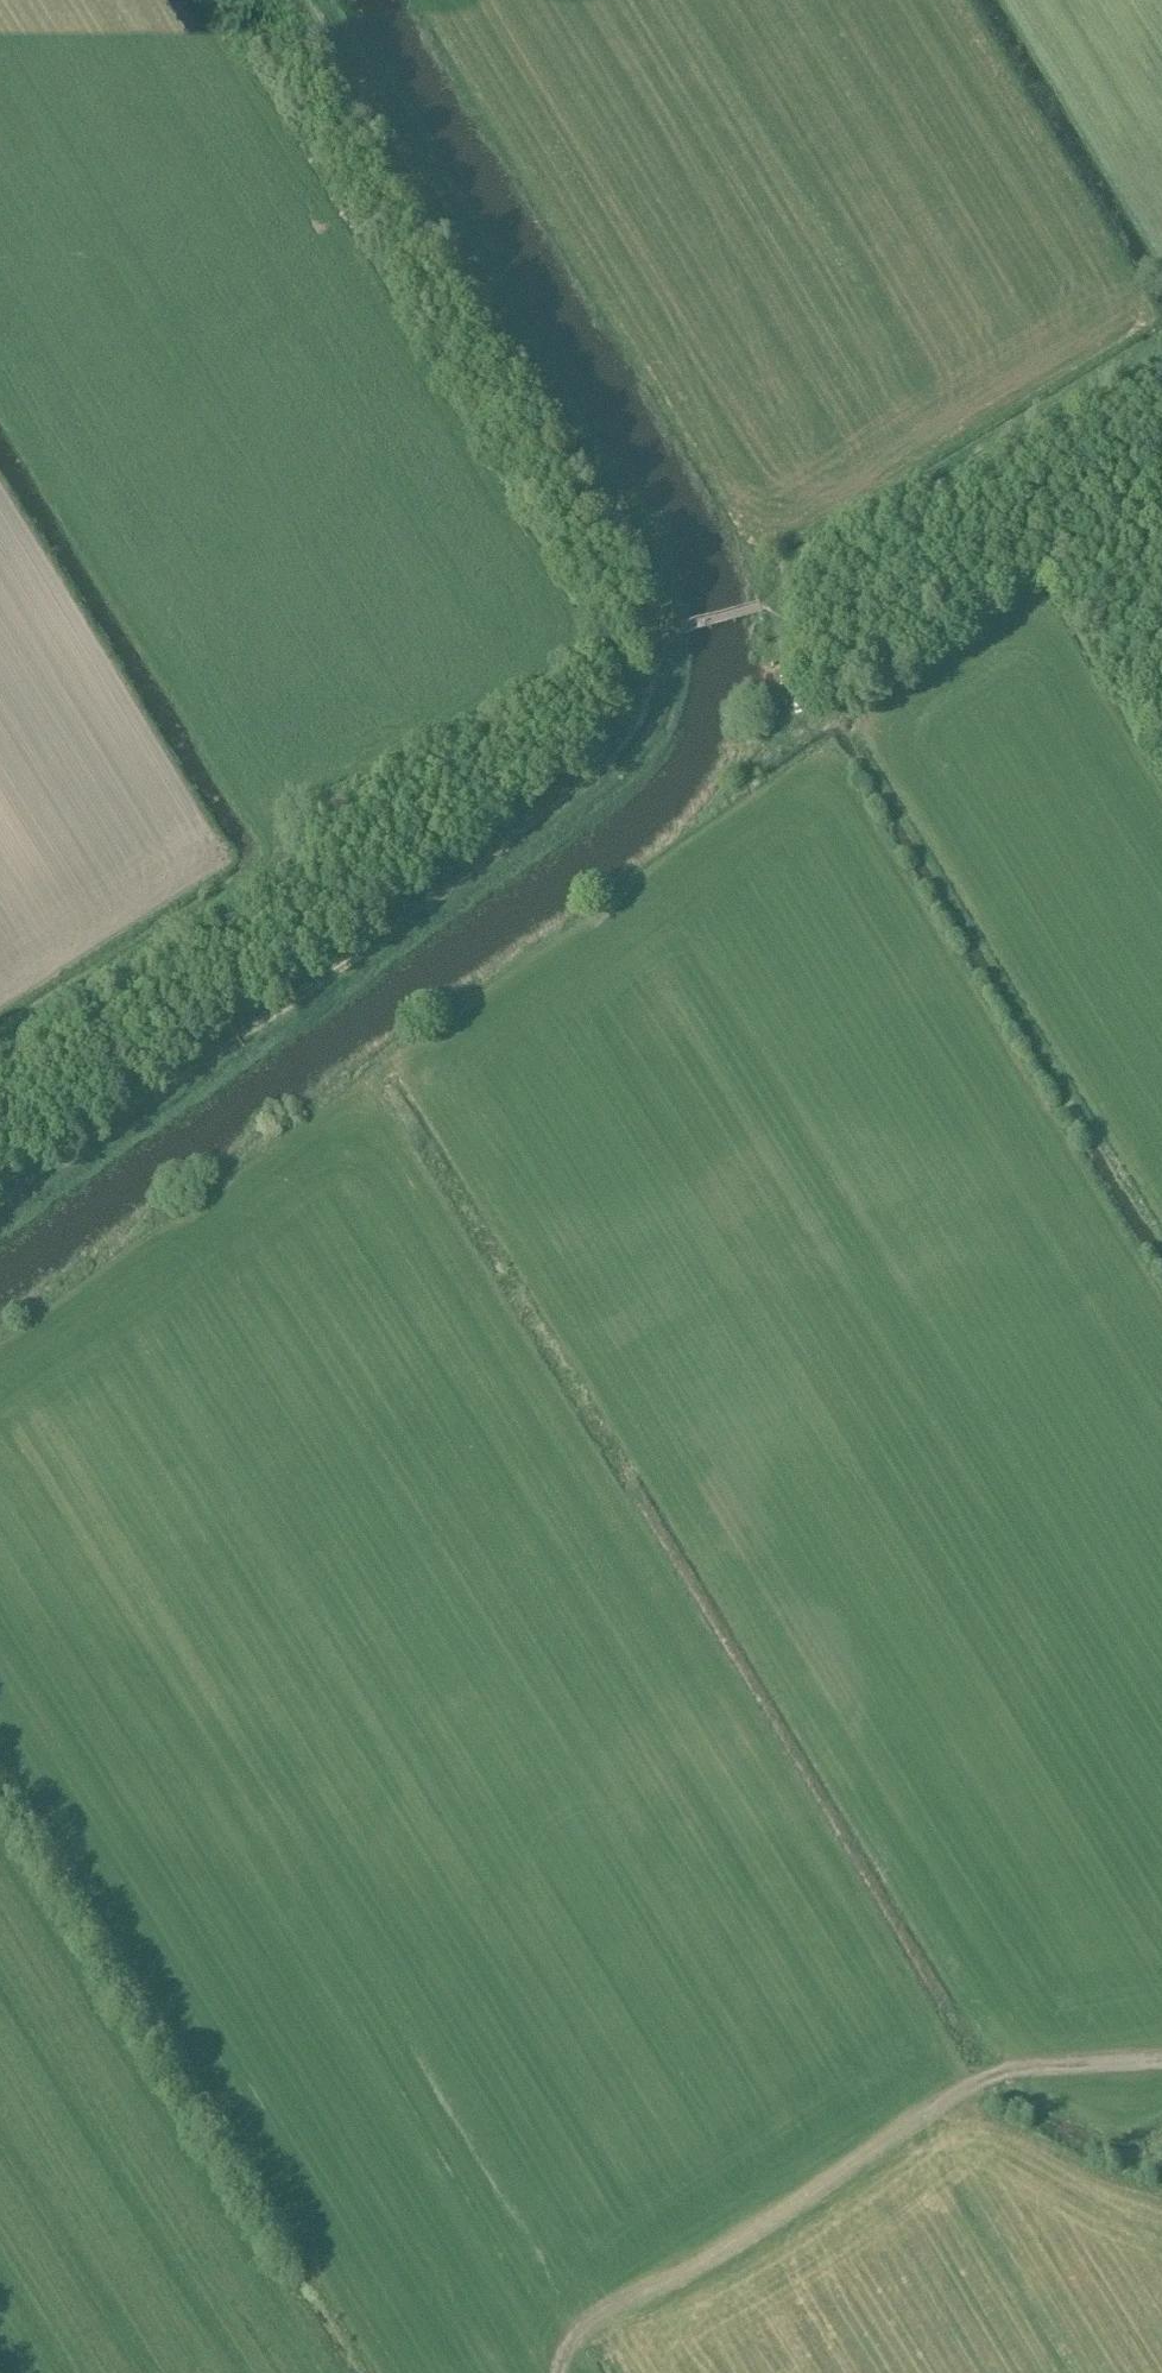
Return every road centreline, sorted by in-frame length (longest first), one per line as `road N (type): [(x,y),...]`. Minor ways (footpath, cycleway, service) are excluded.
road 1 (track): [(1161,2059),(1034,2068),(975,2084),(590,2327),(568,2348),(561,2372)]

